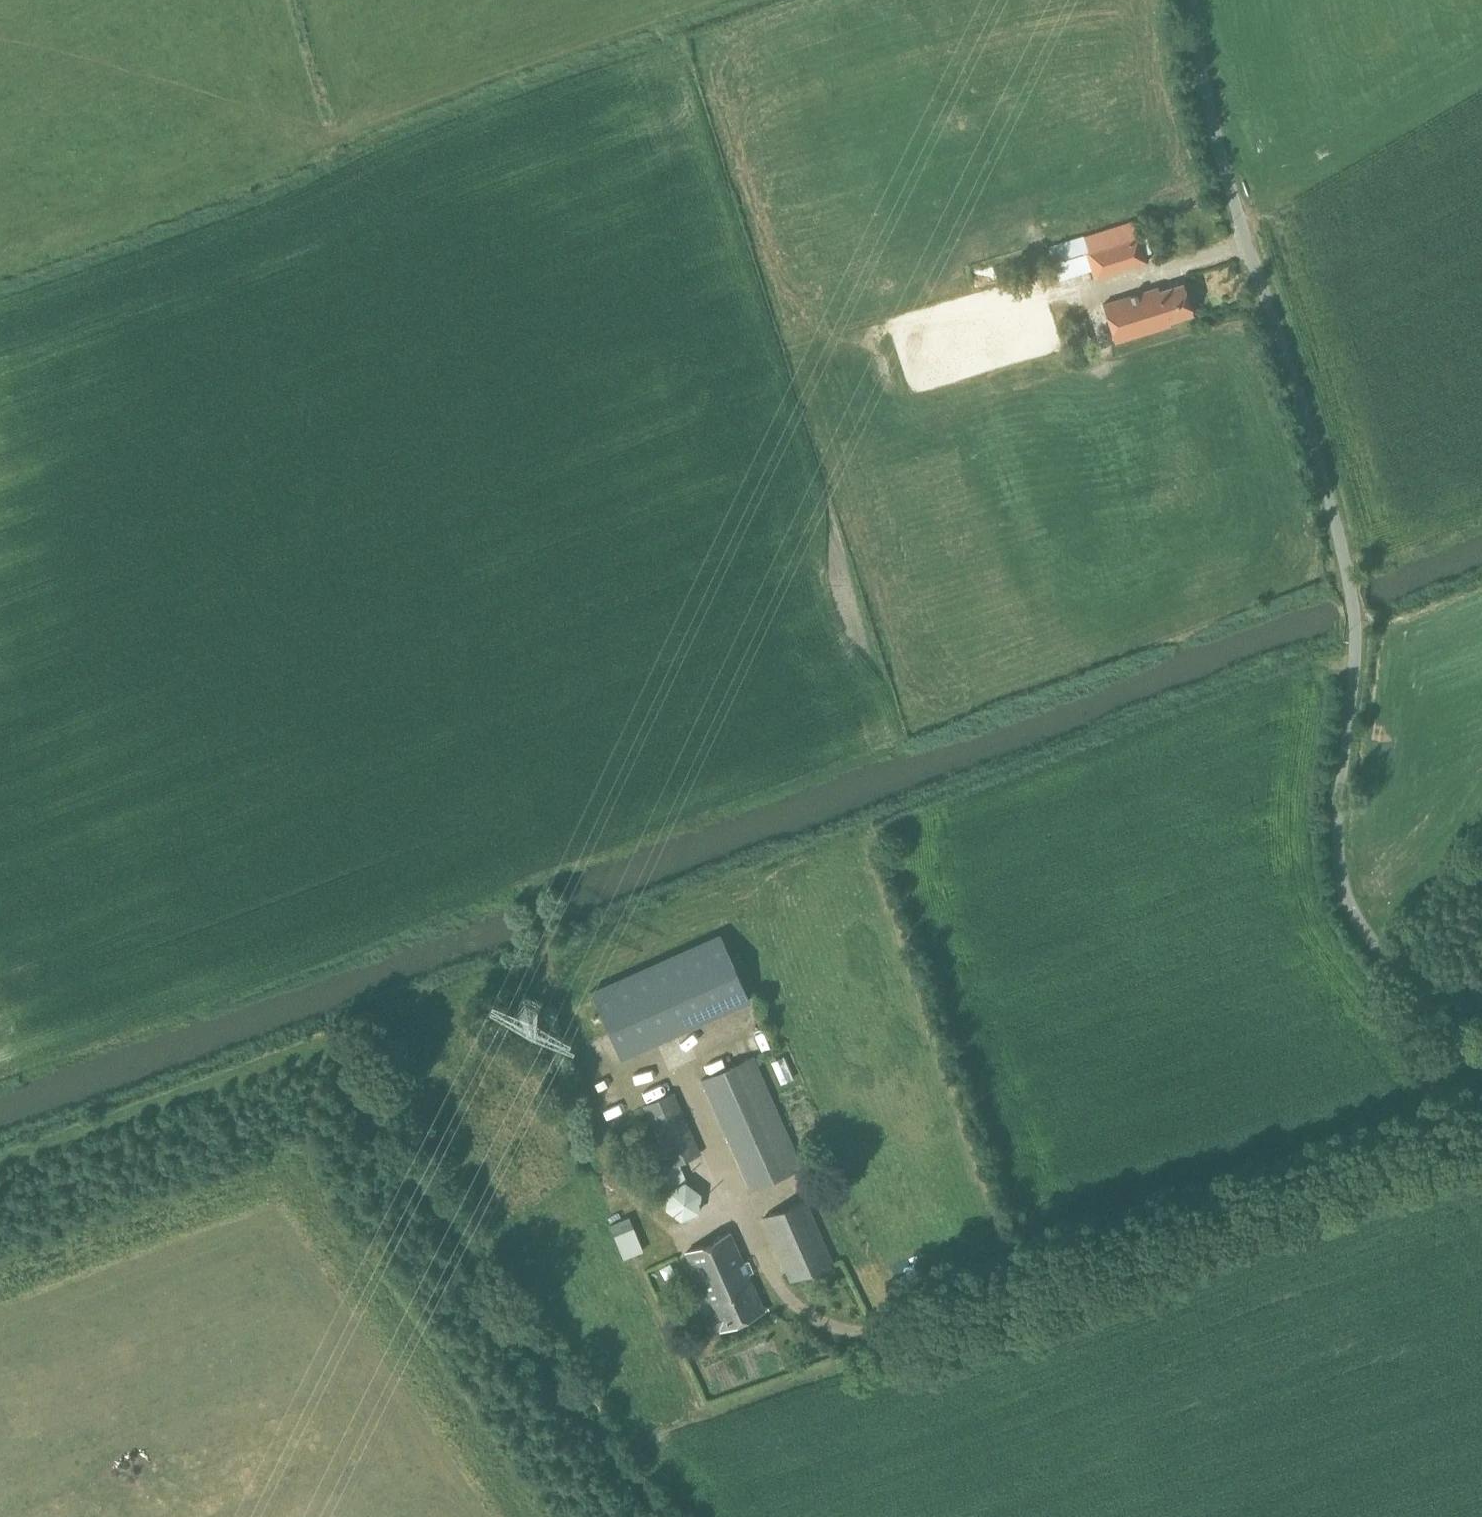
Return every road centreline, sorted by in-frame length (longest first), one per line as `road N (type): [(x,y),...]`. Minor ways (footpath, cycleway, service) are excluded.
road 1 (unclassified): [(1481,1072),(1369,937),(1341,879),(1352,600),(1324,480),(1219,152),(1191,0)]

